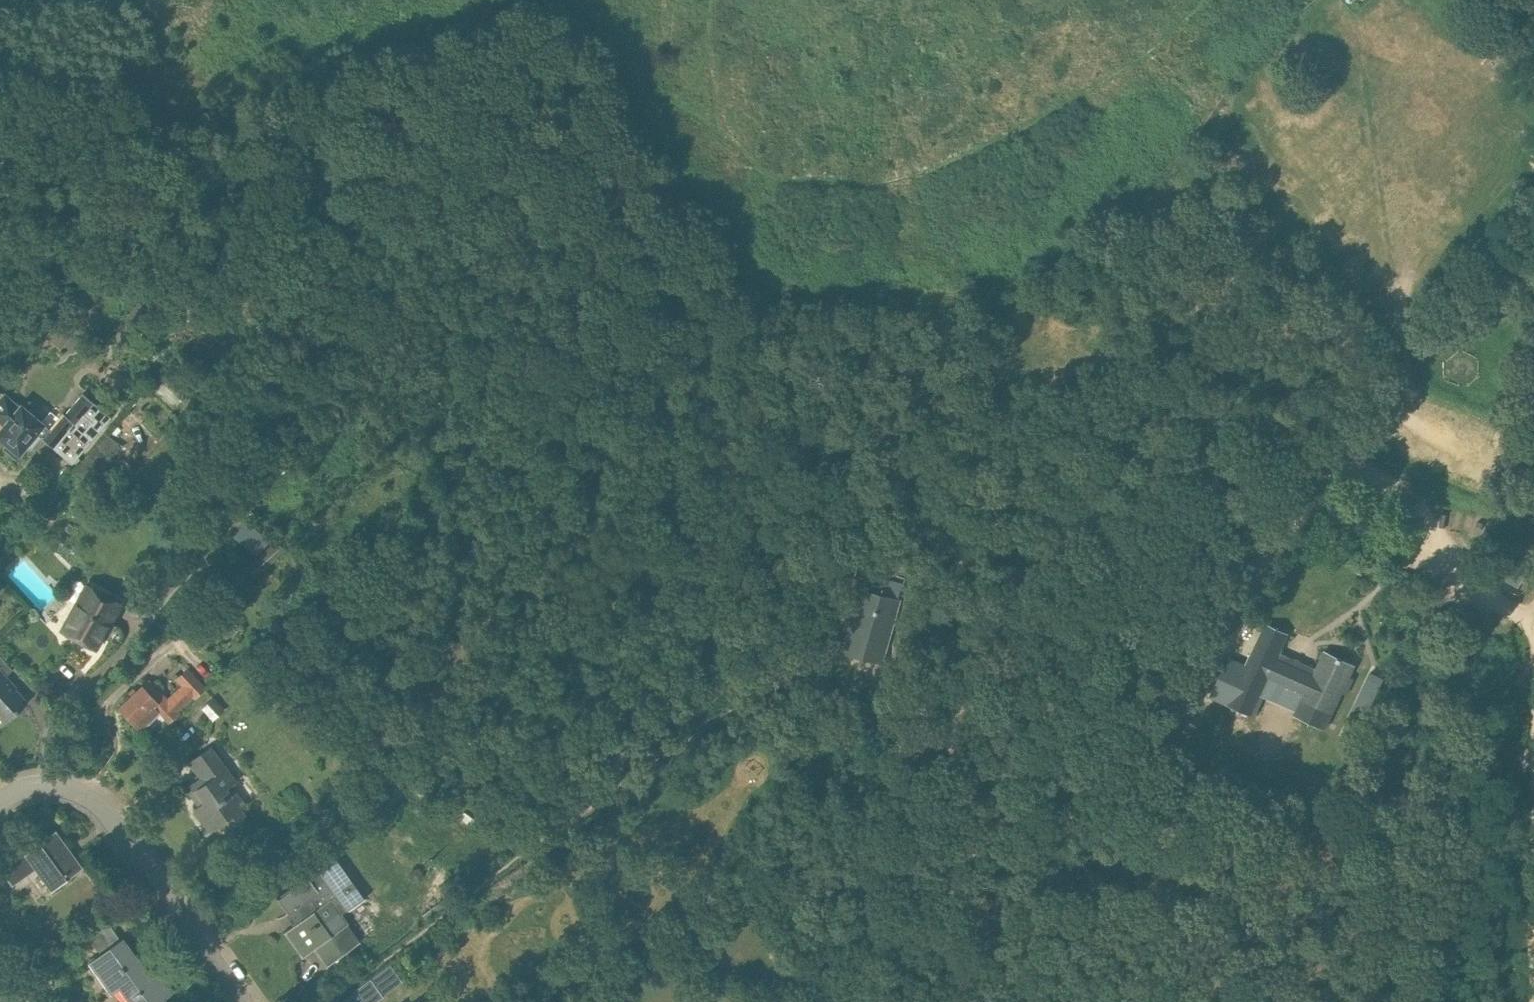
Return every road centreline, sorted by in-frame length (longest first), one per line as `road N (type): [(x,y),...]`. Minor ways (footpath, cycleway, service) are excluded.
road 1 (residential): [(243,1001),(106,812),(69,788),(33,785),(0,801)]

